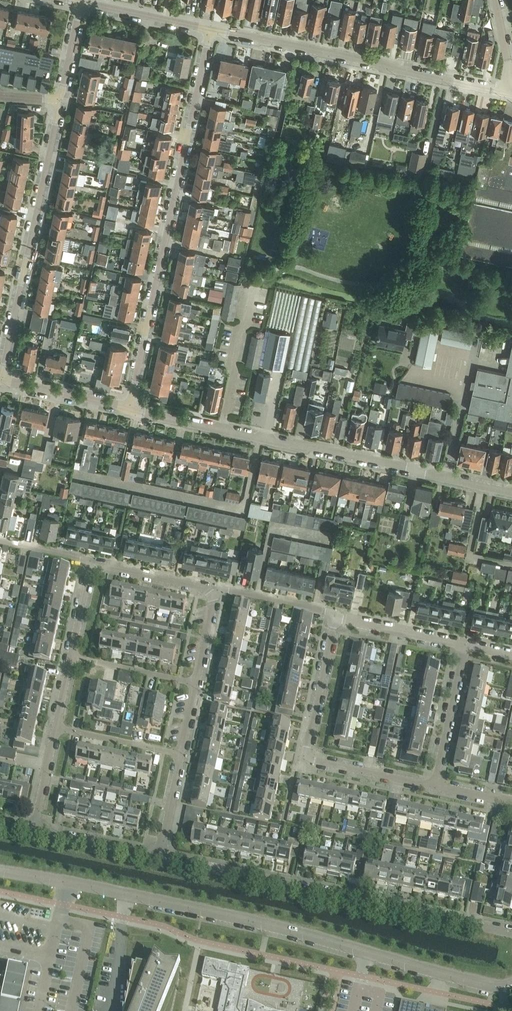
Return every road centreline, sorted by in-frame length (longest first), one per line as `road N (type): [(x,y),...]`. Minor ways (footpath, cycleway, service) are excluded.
road 1 (tertiary): [(510,989),(290,929),(0,870)]
road 2 (residential): [(211,30),(130,409)]
road 3 (residential): [(511,934),(164,856)]
road 4 (residential): [(211,30),(506,91)]
road 5 (residential): [(1,380),(57,100)]
road 6 (residential): [(435,787),(305,759),(335,617)]
road 7 (residential): [(448,480),(223,431)]
road 8 (residential): [(435,787),(466,645)]
road 9 (residential): [(223,431),(255,291)]
road 10 (residential): [(466,645),(335,617)]
road 11 (residential): [(130,409),(1,380)]
road 12 (residential): [(164,856),(35,830)]
road 13 (residential): [(82,6),(211,30)]
road 14 (residential): [(199,684),(72,656)]
road 15 (residential): [(184,755),(57,727)]
road 16 (residential): [(218,592),(92,565)]
road 17 (residential): [(448,480),(471,361)]

